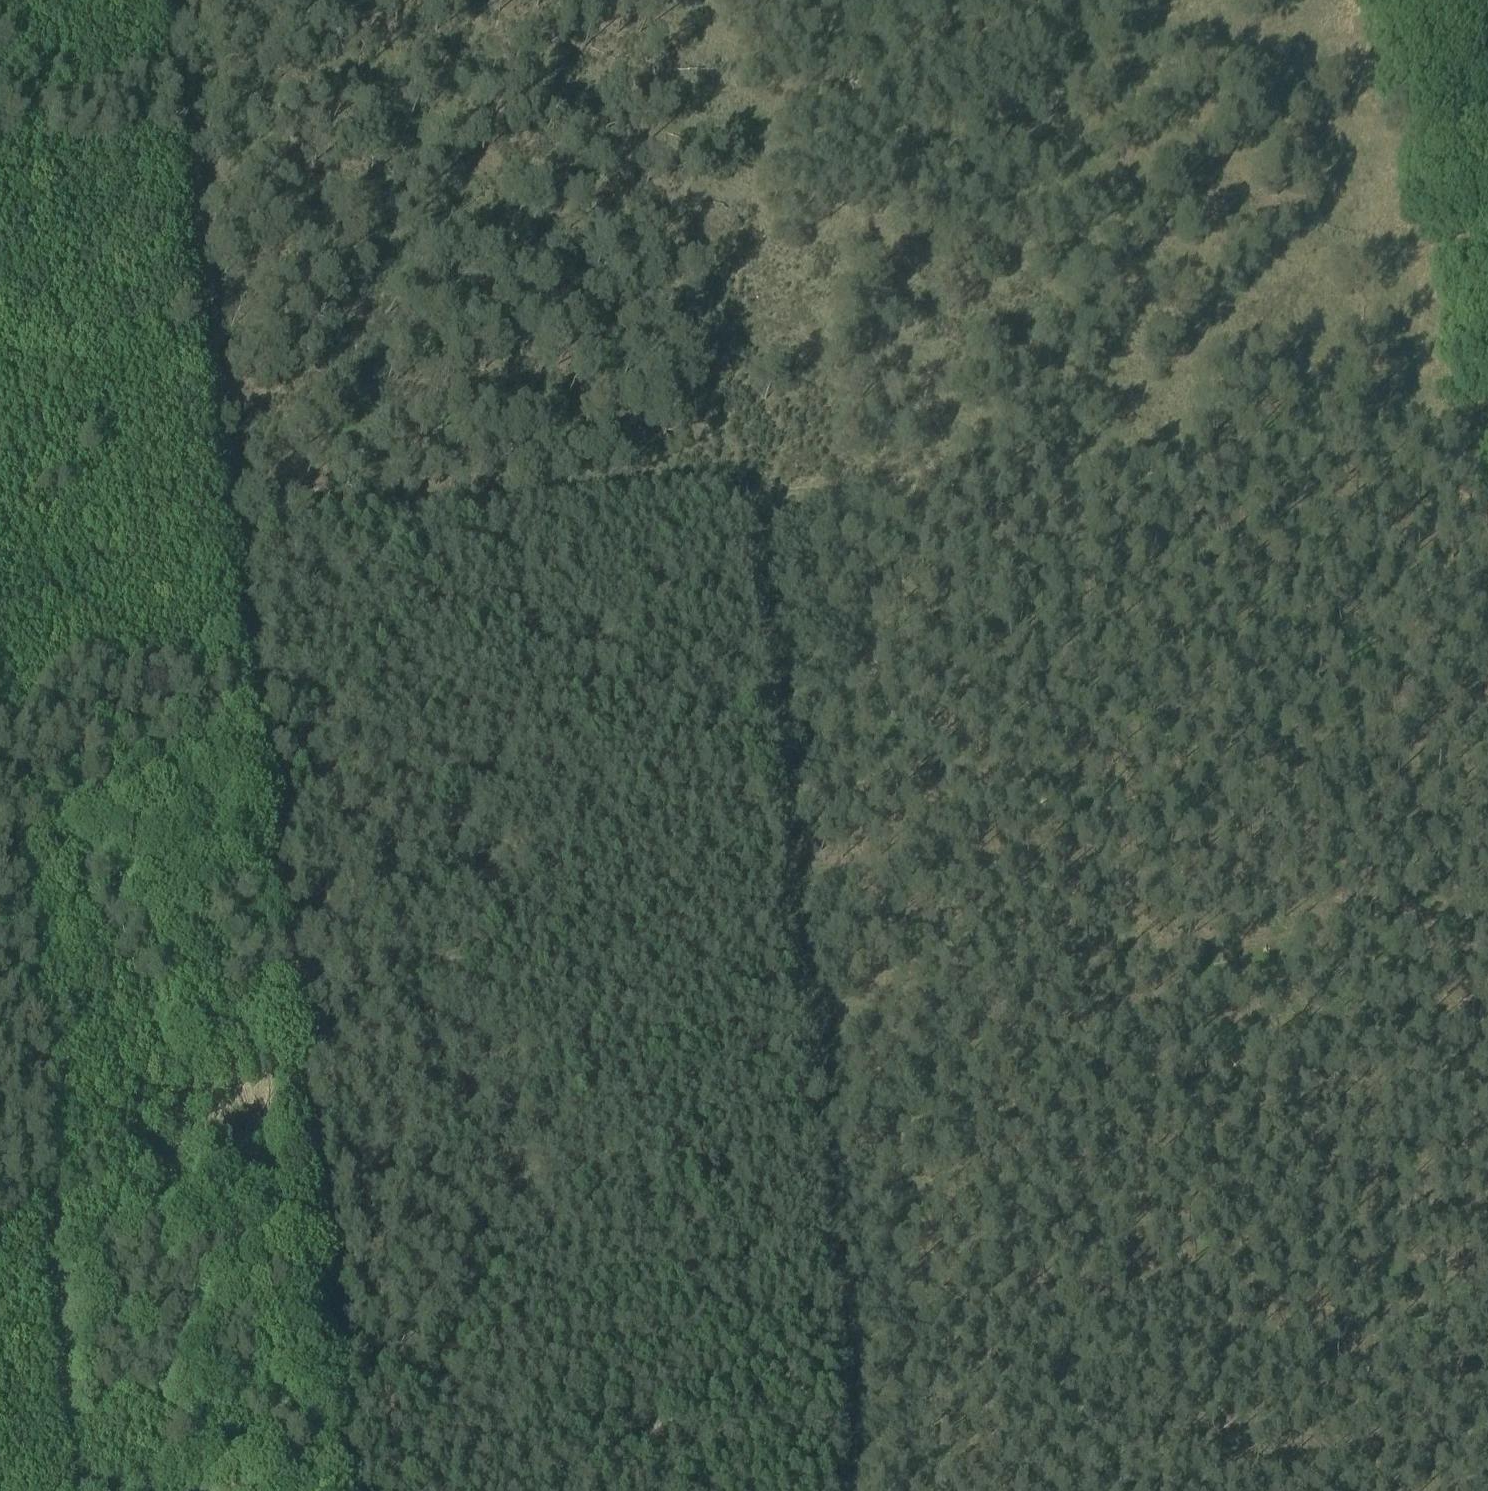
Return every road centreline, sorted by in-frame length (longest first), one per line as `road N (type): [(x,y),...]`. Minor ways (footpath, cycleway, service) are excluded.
road 1 (track): [(1487,342),(1397,0)]

